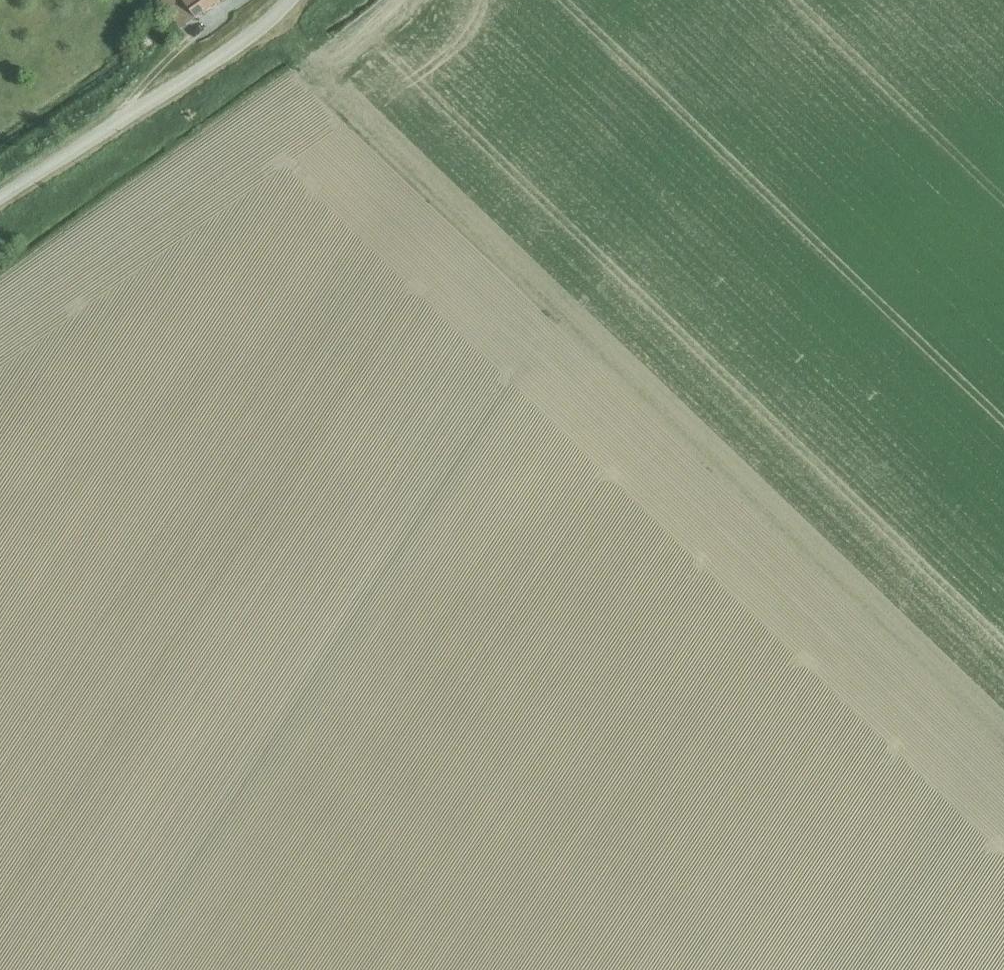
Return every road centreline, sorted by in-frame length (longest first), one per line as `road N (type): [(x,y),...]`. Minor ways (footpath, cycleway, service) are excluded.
road 1 (unclassified): [(0,199),(247,38),(290,0)]

